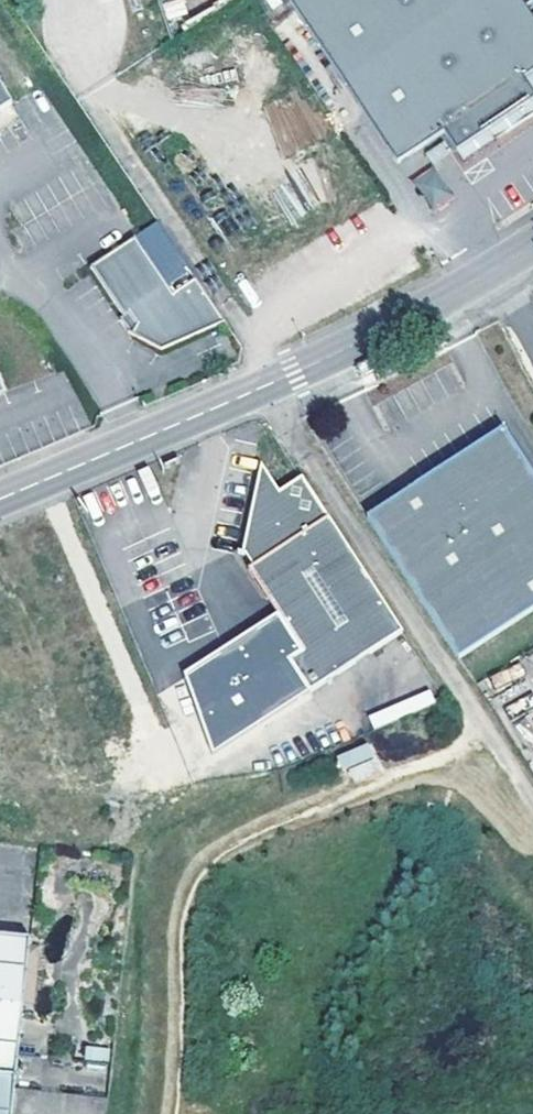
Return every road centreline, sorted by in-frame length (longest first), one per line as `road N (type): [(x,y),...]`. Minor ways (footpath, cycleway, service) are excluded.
road 1 (unclassified): [(532,243),(415,314),(295,372),(0,499)]

